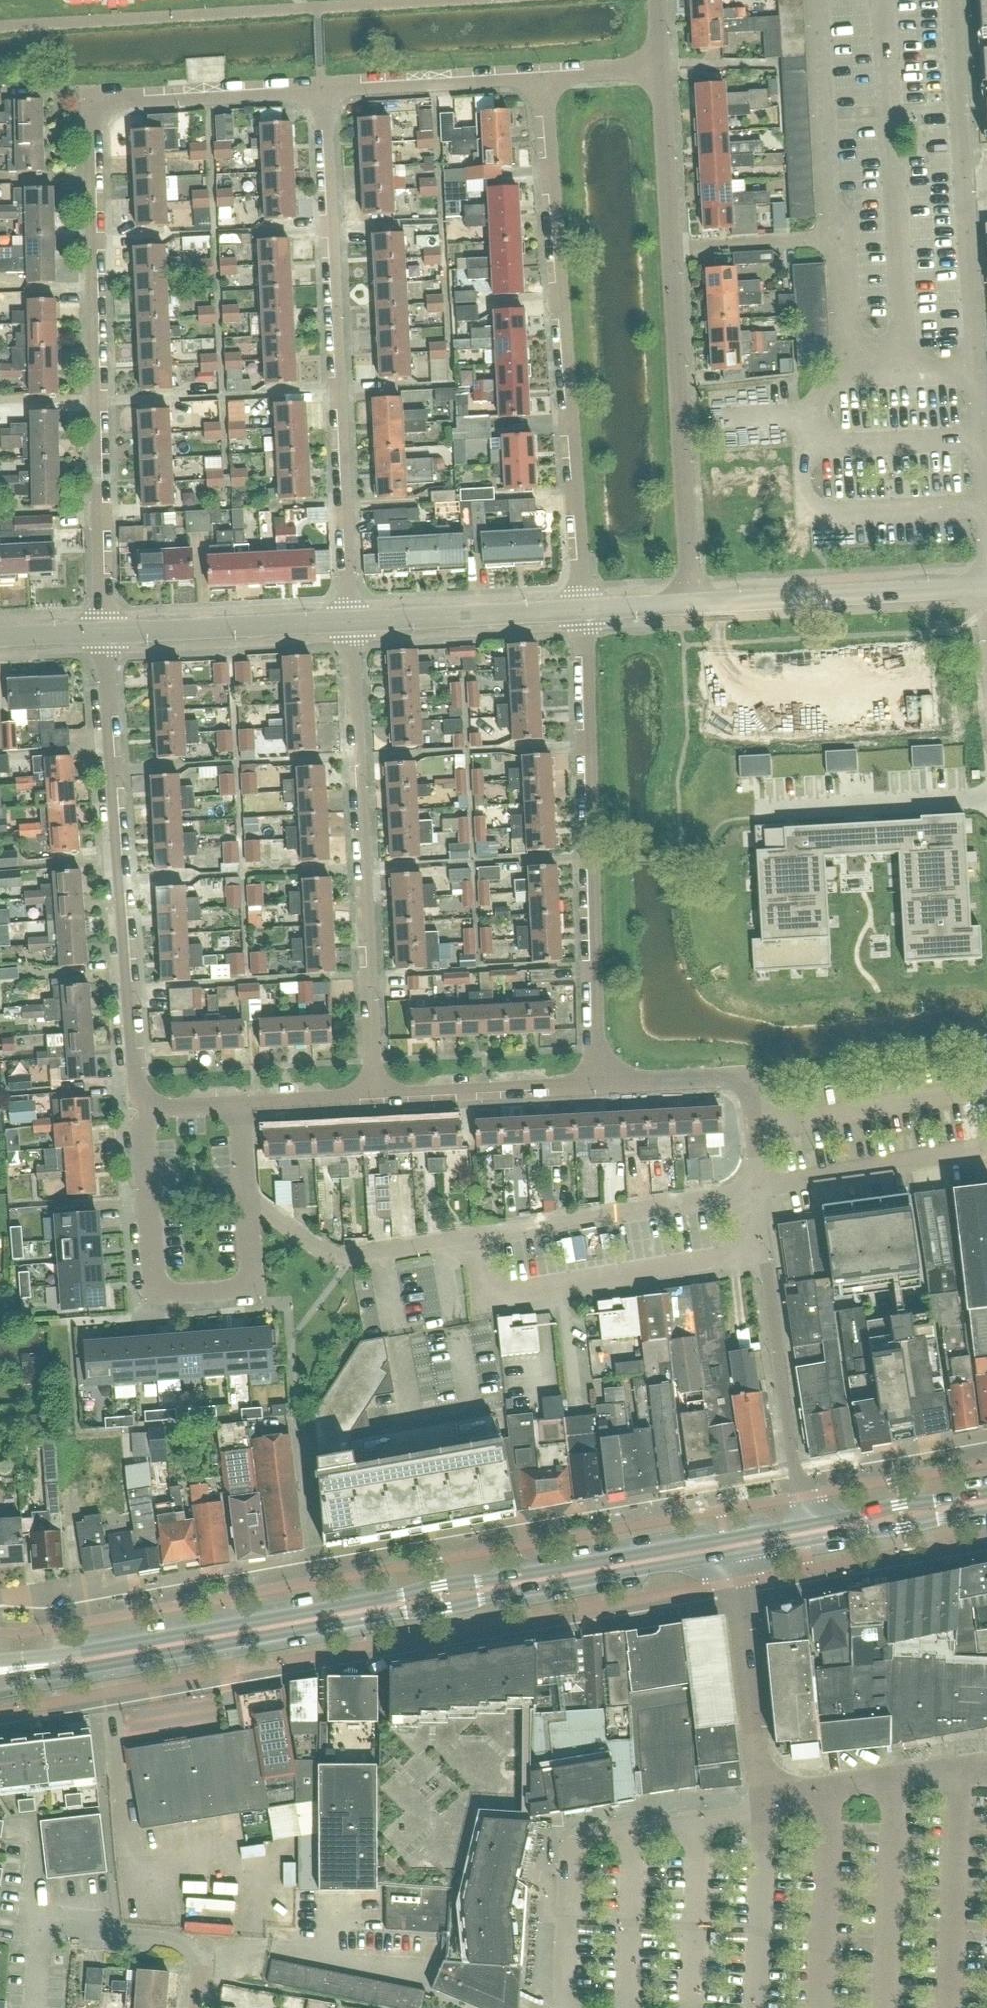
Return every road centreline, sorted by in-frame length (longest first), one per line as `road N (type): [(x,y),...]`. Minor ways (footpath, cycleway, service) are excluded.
road 1 (residential): [(104,633),(86,103),(321,93)]
road 2 (secondary): [(0,1682),(728,1557)]
road 3 (secondary): [(725,1539),(0,1659)]
road 4 (residential): [(582,610),(544,77)]
road 5 (residential): [(351,622),(321,93)]
road 6 (residential): [(139,1110),(104,633)]
road 7 (residential): [(351,622),(373,1098)]
road 8 (residential): [(600,1085),(582,610)]
road 9 (residential): [(242,1106),(254,1287),(153,1295),(139,1110)]
road 10 (residential): [(977,370),(951,0)]
road 11 (residential): [(563,2007),(573,1844),(587,1835),(764,1811)]
road 12 (residential): [(986,509),(805,517),(803,419),(853,360)]
road 13 (residential): [(692,603),(673,249)]
road 14 (residential): [(804,1524),(757,1190)]
road 15 (residential): [(692,603),(986,585)]
road 16 (residential): [(764,1811),(728,1557)]
road 17 (residential): [(104,633),(351,622)]
road 18 (residential): [(829,239),(818,0)]
road 19 (residential): [(752,1129),(986,1087)]
road 20 (residential): [(757,1190),(986,1151)]
road 21 (residential): [(351,622),(582,610)]
road 22 (residential): [(373,1098),(600,1085)]
road 23 (residential): [(986,1764),(764,1811)]
road 24 (residential): [(321,93),(544,77)]
road 25 (residential): [(764,1811),(756,2007)]
road 26 (secondary): [(986,1491),(804,1524)]
road 27 (residential): [(673,249),(663,65)]
road 28 (residential): [(600,1085),(721,1082),(744,1095),(752,1129)]
road 29 (secondary): [(807,1541),(986,1509)]
road 30 (residential): [(673,249),(829,239)]
road 31 (residential): [(986,509),(977,370)]
road 32 (residential): [(242,1106),(373,1098)]
road 33 (residential): [(977,370),(871,375),(853,360)]
road 34 (residential): [(853,360),(829,239)]

